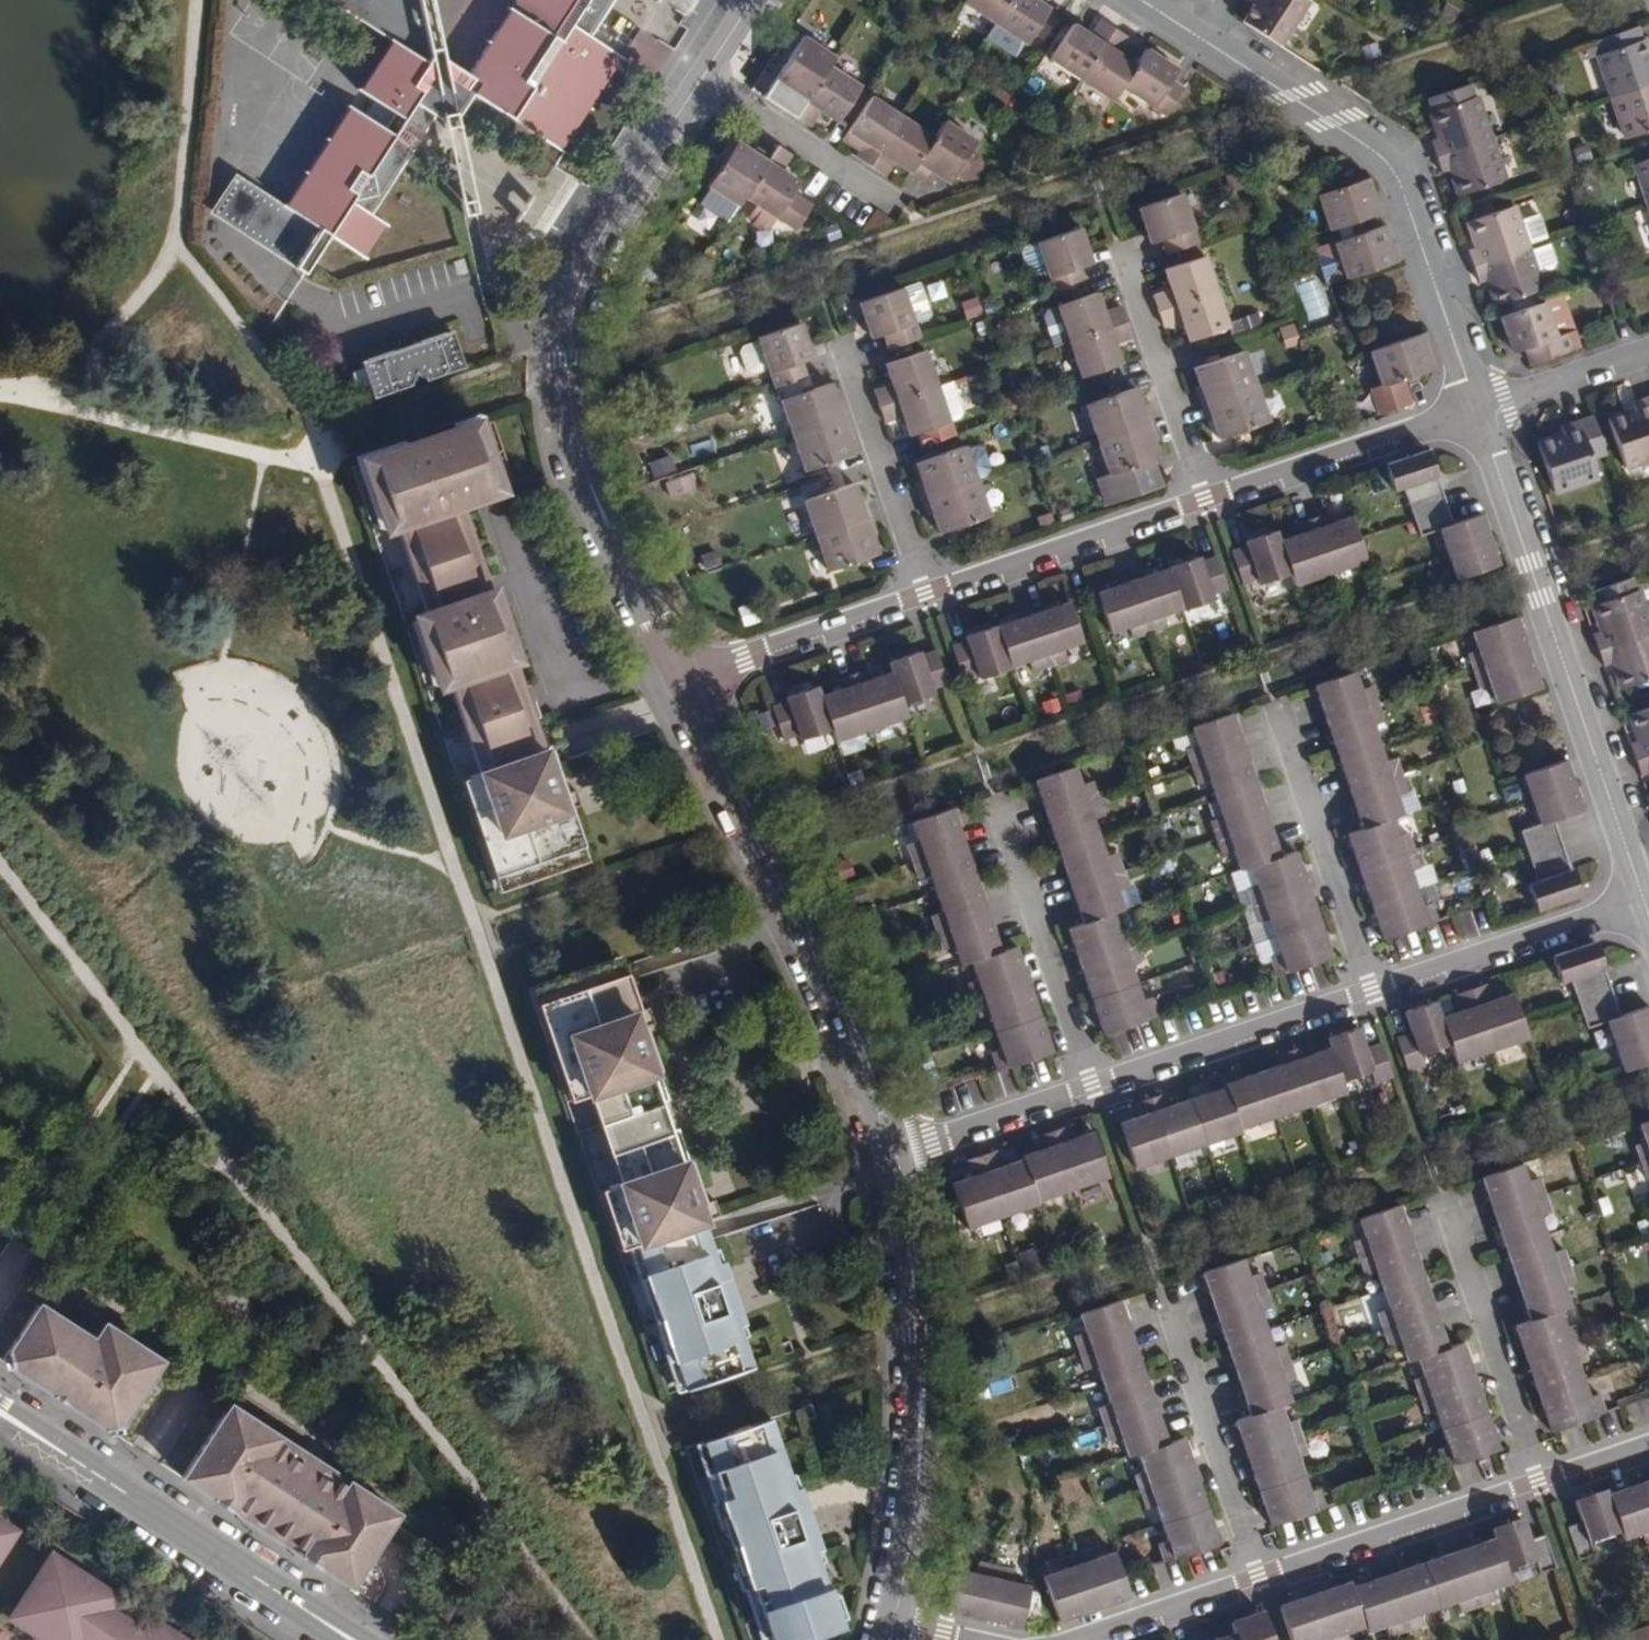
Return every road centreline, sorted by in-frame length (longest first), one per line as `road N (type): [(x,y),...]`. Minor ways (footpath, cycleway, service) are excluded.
road 1 (residential): [(703,76),(605,230),(560,347),(567,447),(670,690)]
road 2 (residential): [(1469,408),(1644,900)]
road 3 (residential): [(670,690),(822,990),(892,1157)]
road 4 (residential): [(1198,39),(1329,124),(1393,178),(1469,408)]
road 5 (residential): [(892,1157),(915,1264),(918,1330),(915,1452),(891,1632)]
road 6 (tertiary): [(348,1639),(0,1412)]
road 7 (residential): [(1091,1089),(1373,993)]
road 8 (residential): [(1201,501),(923,597)]
road 9 (residential): [(1540,1486),(1262,1581)]
road 10 (residential): [(1166,1304),(1262,1581)]
road 11 (residential): [(997,812),(1091,1089)]
road 12 (residential): [(1446,1210),(1540,1486)]
road 13 (residential): [(1373,993),(1276,719)]
road 14 (residential): [(1373,993),(1644,900)]
road 15 (residential): [(1469,408),(1201,501)]
road 16 (residential): [(1112,240),(1201,501)]
road 17 (residential): [(832,337),(923,597)]
road 18 (residential): [(923,597),(670,690)]
road 19 (residential): [(900,207),(703,76)]
road 20 (residential): [(892,1157),(1091,1089)]
road 21 (residential): [(1648,348),(1469,408)]
road 22 (residential): [(1262,1581),(1090,1639)]

